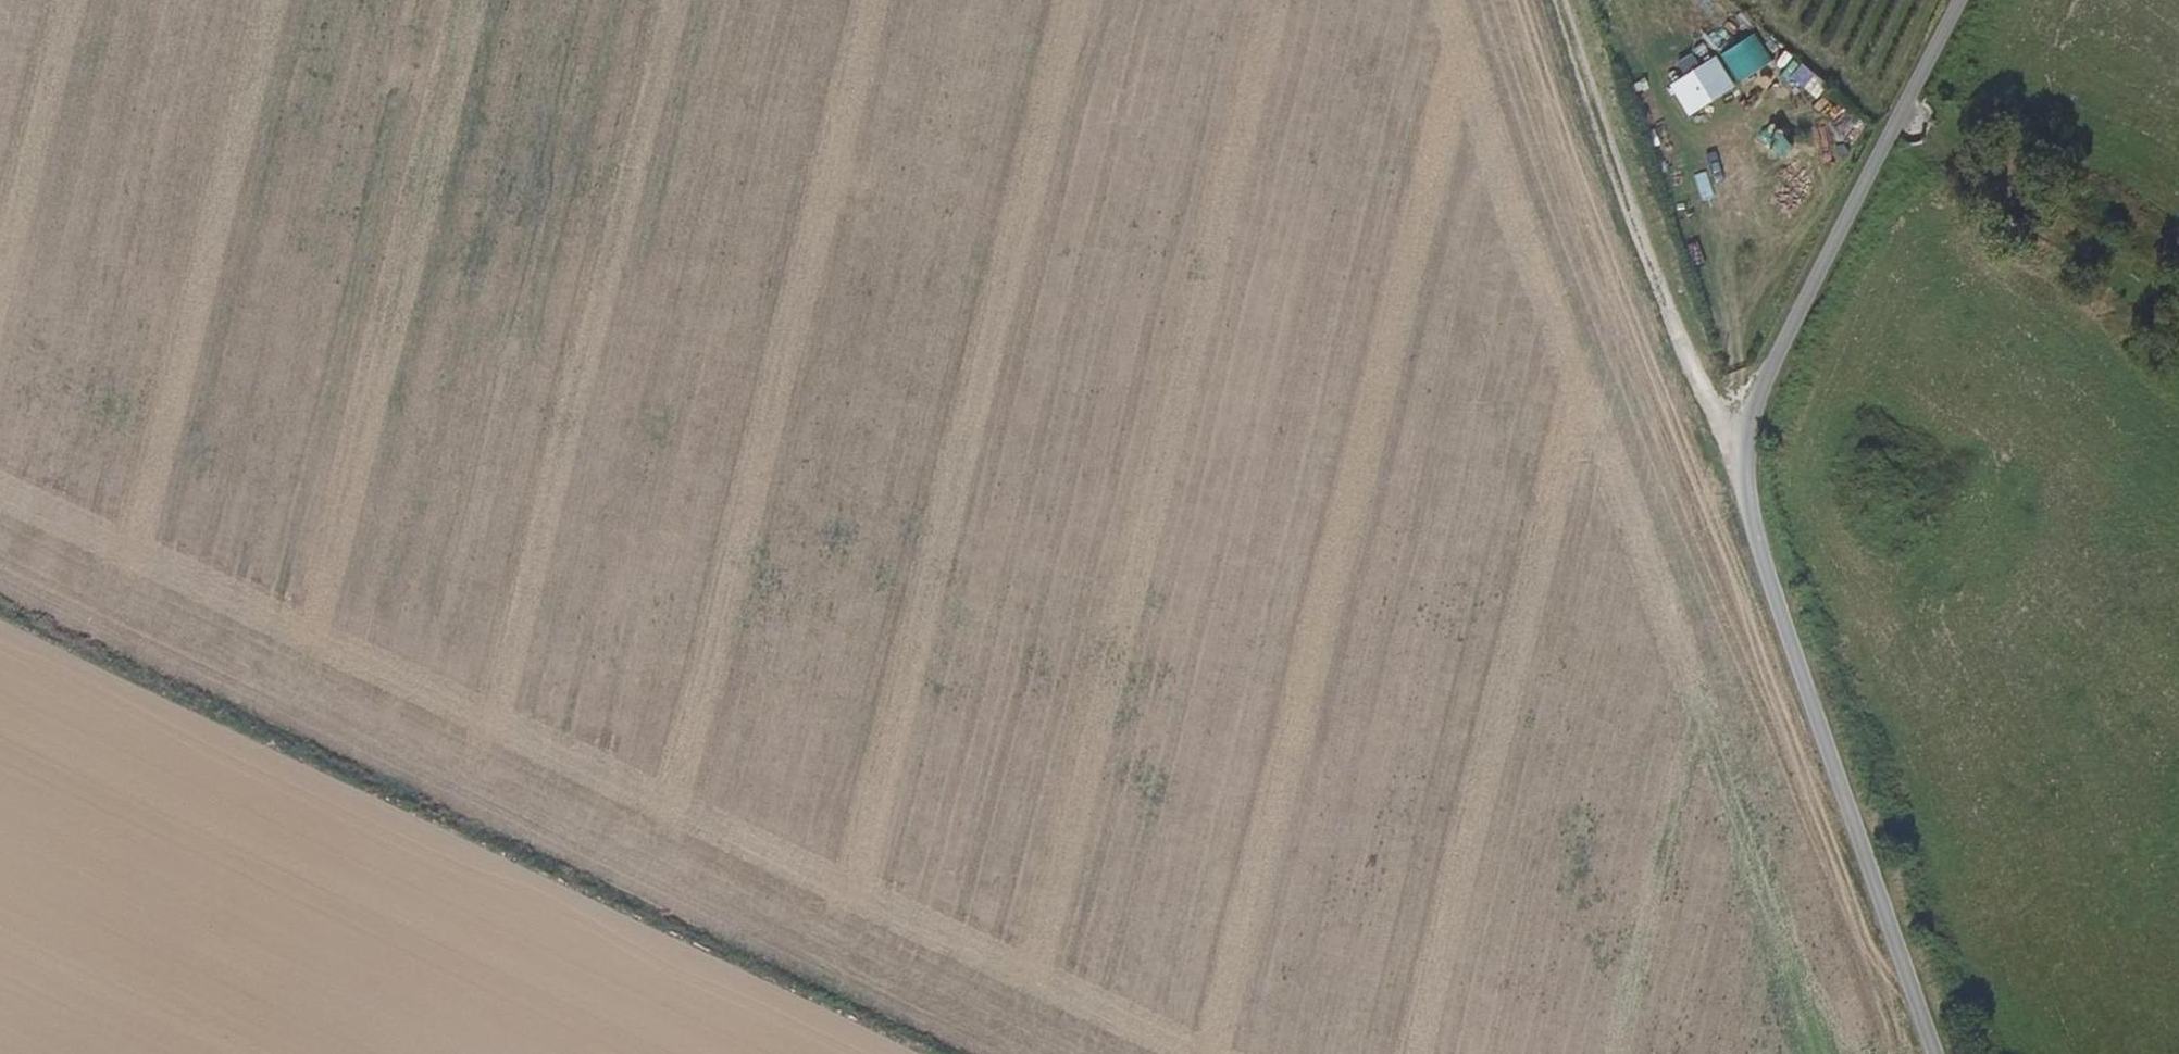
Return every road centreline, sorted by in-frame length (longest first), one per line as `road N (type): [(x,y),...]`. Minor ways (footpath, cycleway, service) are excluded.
road 1 (unclassified): [(1963,0),(1767,382),(1738,459),(1812,718),(1934,1053)]
road 2 (track): [(1738,459),(1703,399),(1549,0)]

